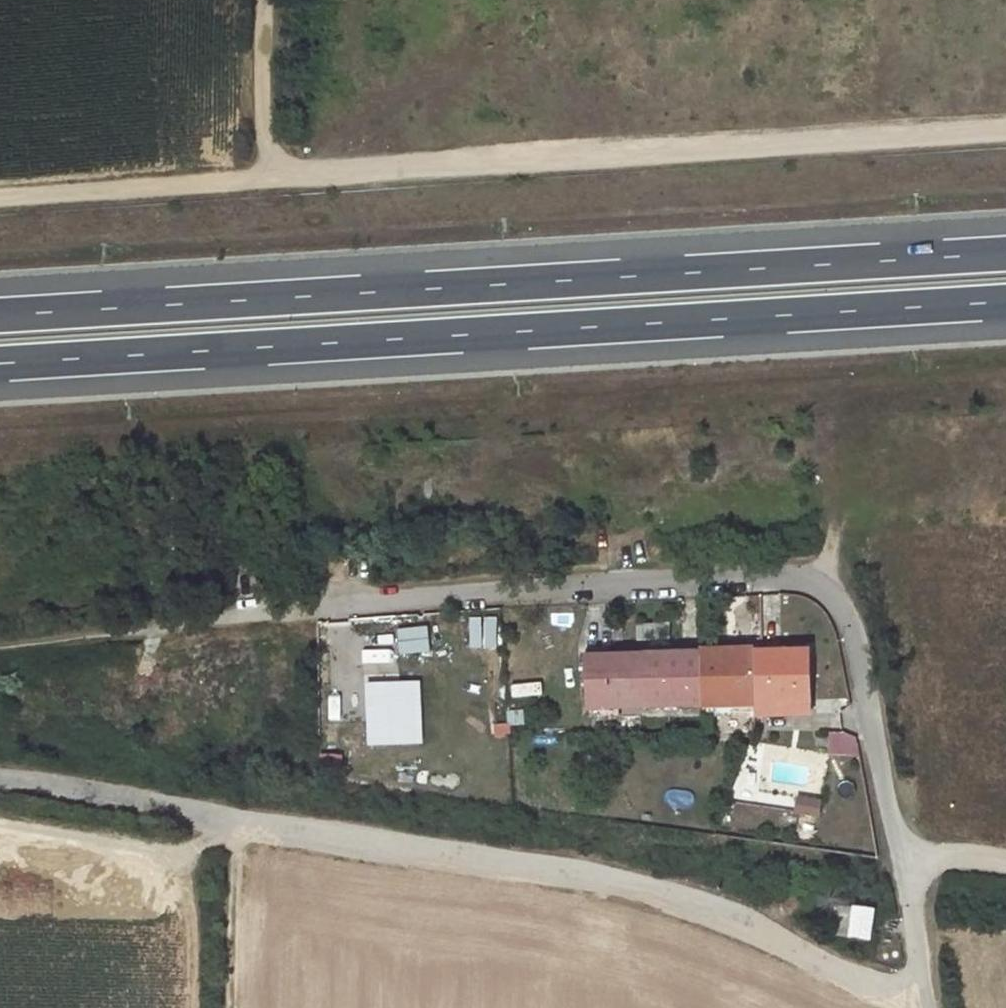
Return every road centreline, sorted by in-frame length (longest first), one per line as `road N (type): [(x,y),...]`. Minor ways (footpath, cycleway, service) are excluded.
road 1 (track): [(1005,132),(0,198)]
road 2 (trunk): [(0,366),(1005,303)]
road 3 (trunk): [(1005,253),(0,315)]
road 4 (residential): [(924,1007),(846,596),(814,568),(312,602)]
road 5 (track): [(0,780),(235,824),(530,864),(699,909),(912,1007)]
road 6 (track): [(0,828),(180,853),(235,824),(232,1007)]
road 7 (track): [(0,643),(312,602)]
road 8 (track): [(268,179),(275,0)]

